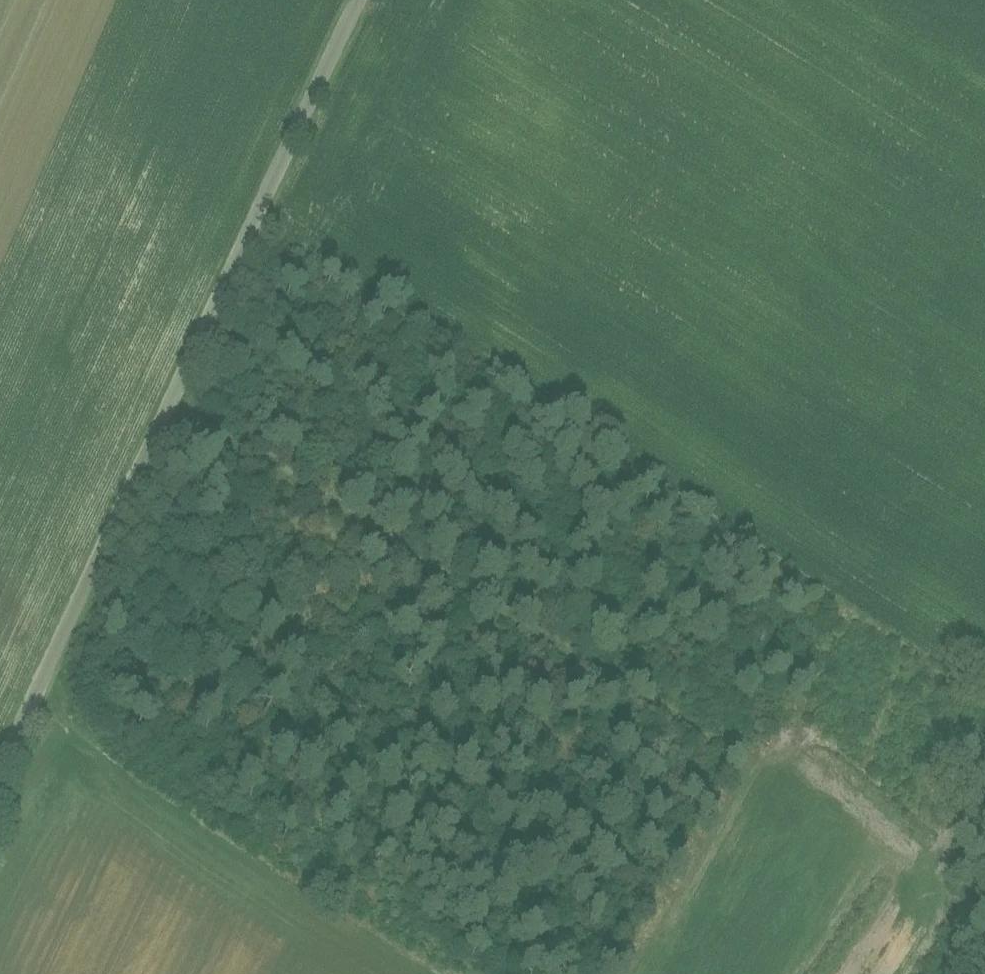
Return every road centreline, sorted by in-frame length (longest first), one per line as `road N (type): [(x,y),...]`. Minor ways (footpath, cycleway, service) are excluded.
road 1 (residential): [(0,766),(362,0)]

